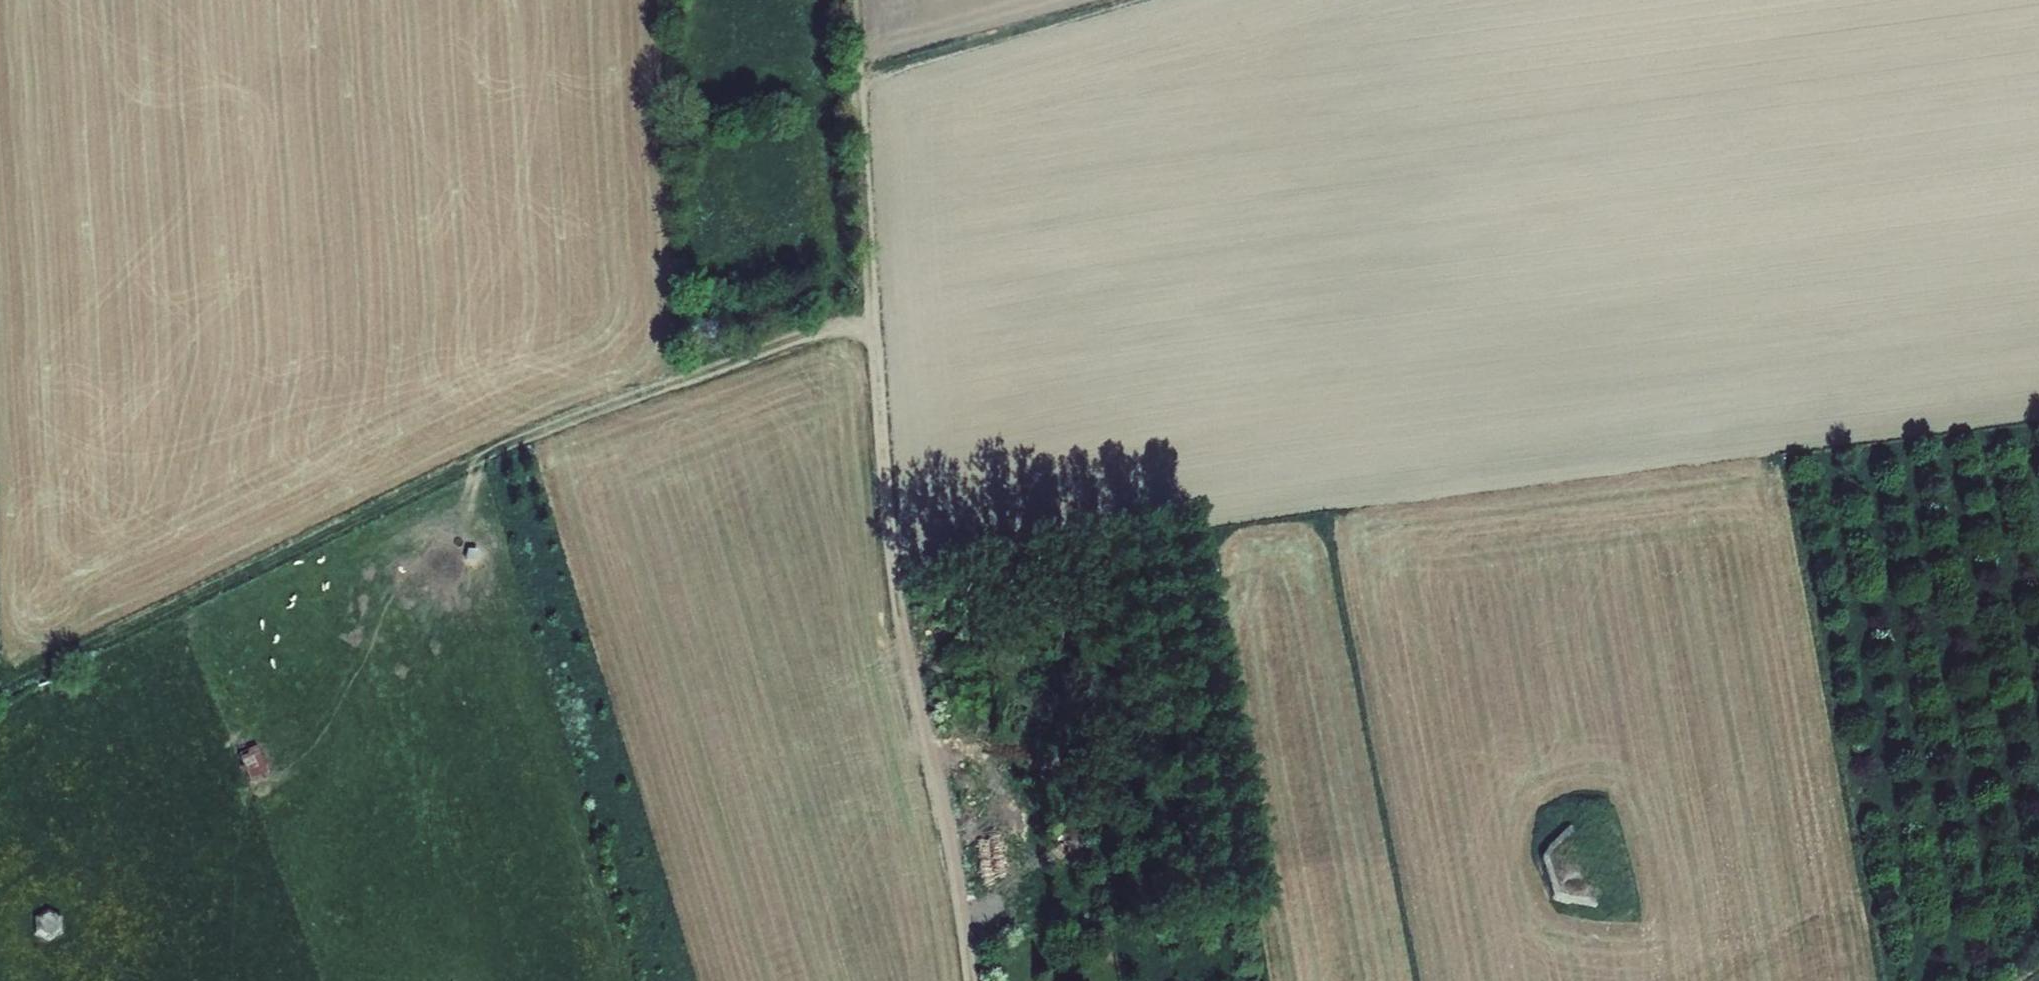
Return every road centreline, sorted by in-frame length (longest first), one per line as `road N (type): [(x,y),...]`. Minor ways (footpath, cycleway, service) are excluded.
road 1 (track): [(970,980),(873,323),(855,0)]
road 2 (track): [(858,73),(1116,0)]

